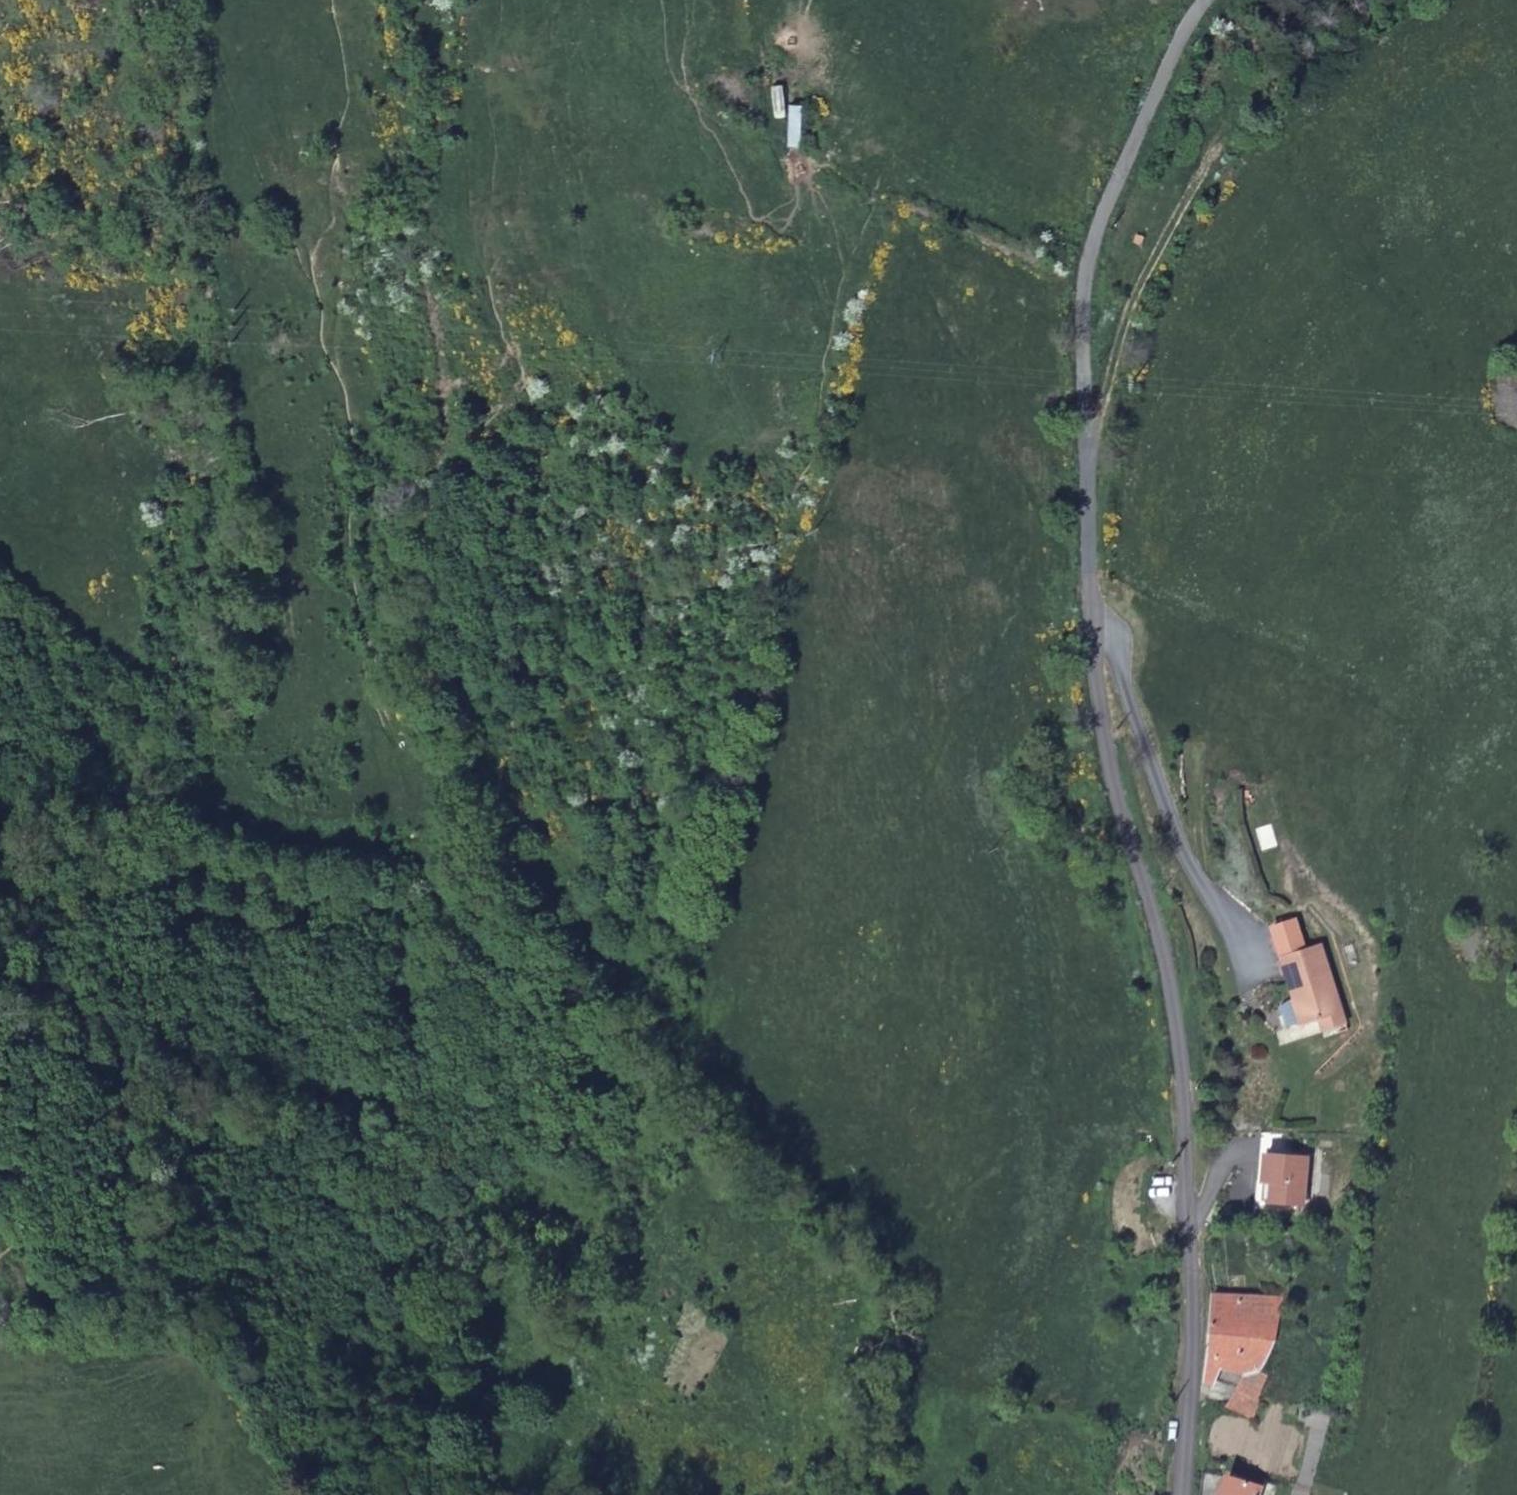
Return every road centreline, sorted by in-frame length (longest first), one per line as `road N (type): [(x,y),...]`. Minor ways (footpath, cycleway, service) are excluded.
road 1 (unclassified): [(1187,1494),(1195,1296),(1181,1058),(1164,942),(1112,771),(1099,695),(1082,320),(1086,277),(1111,194),(1184,33),(1208,0)]

